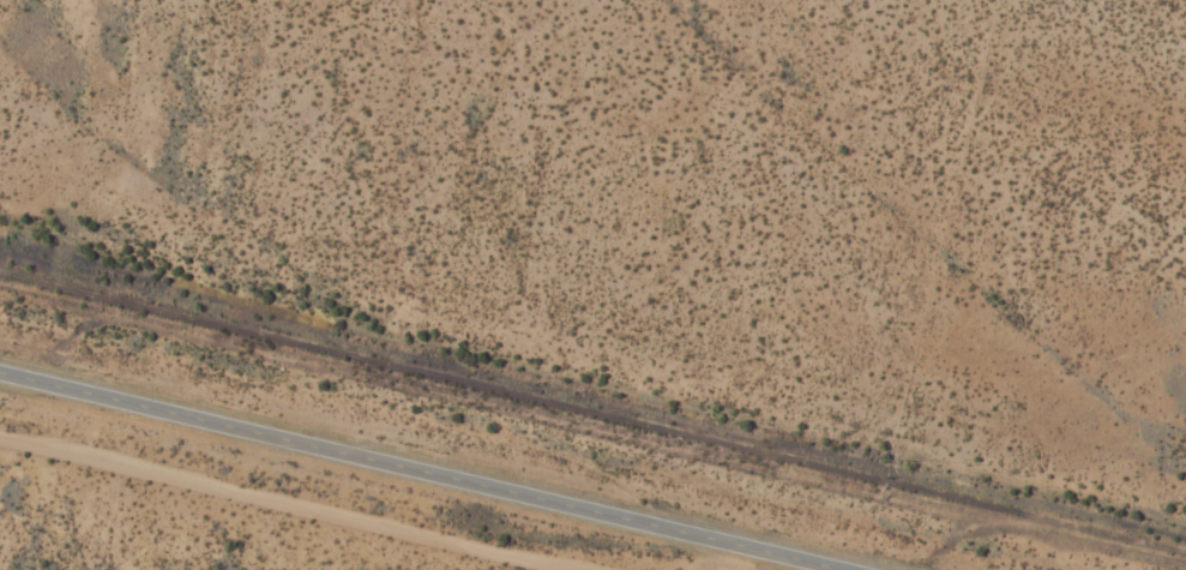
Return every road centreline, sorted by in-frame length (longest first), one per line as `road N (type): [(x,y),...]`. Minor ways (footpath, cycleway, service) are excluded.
road 1 (secondary): [(0,372),(832,569)]

